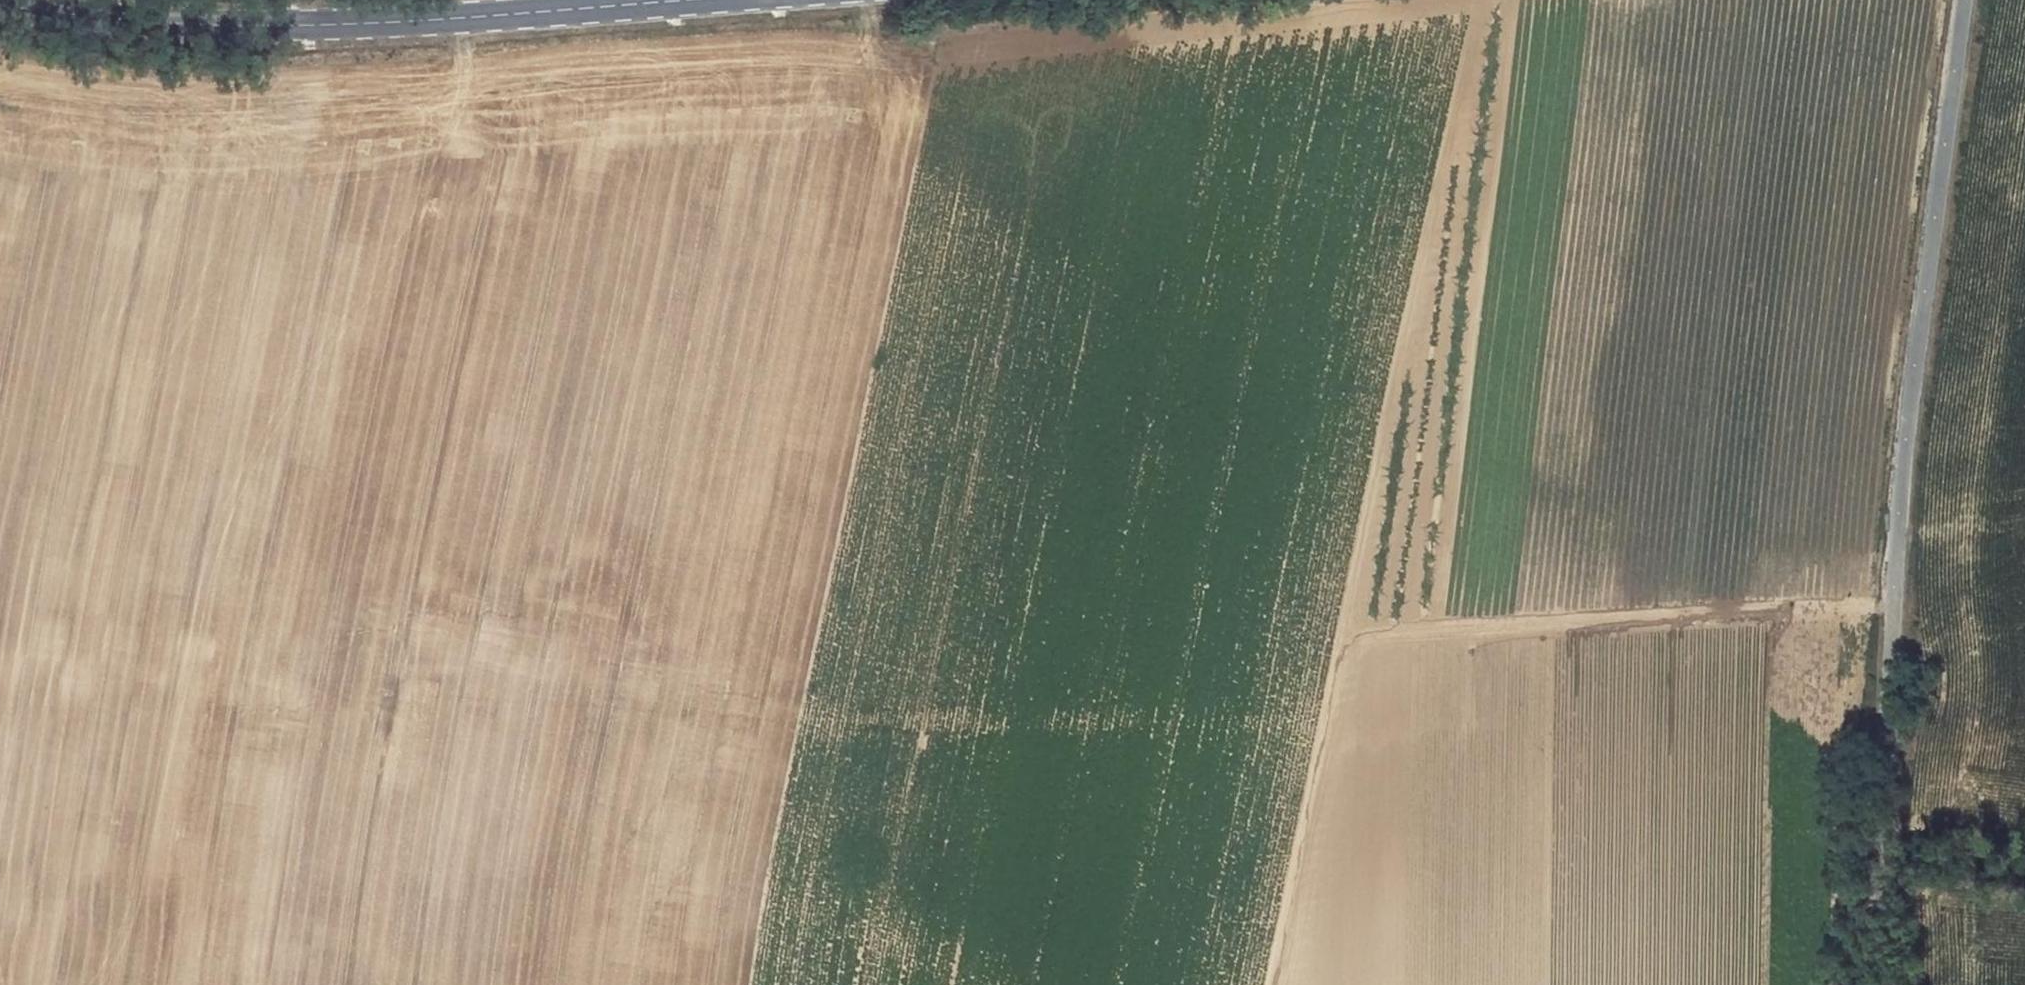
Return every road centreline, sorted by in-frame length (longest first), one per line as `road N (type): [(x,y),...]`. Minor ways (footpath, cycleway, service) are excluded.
road 1 (residential): [(1963,0),(1887,797),(1890,984)]
road 2 (tertiary): [(0,1),(140,22),(315,26),(649,0)]

